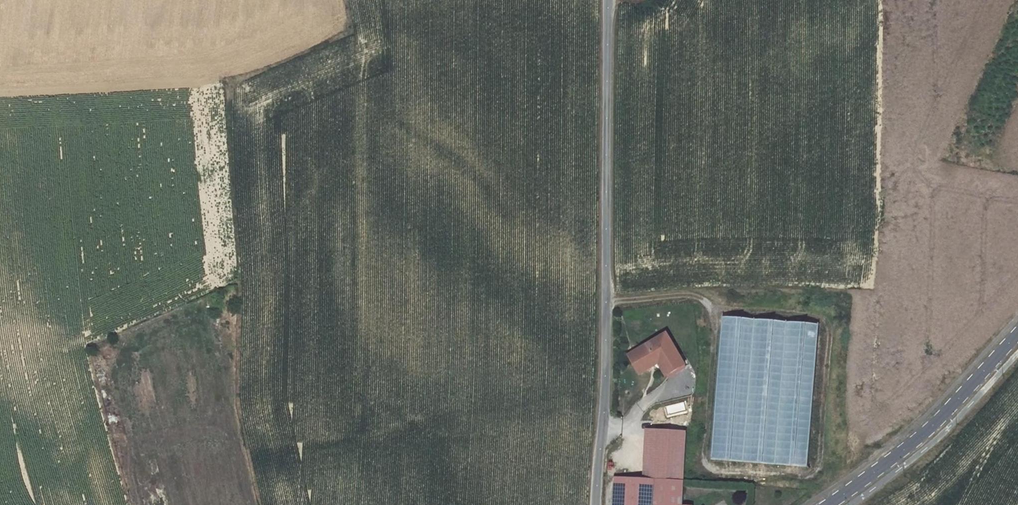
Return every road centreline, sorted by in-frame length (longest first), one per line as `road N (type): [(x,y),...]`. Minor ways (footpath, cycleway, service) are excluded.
road 1 (track): [(605,303),(693,294),(715,308),(702,459),(714,470),(806,477),(819,466),(829,327),(821,316)]
road 2 (residential): [(607,0),(602,428),(594,504)]
road 3 (residential): [(826,504),(947,411),(1017,334)]

